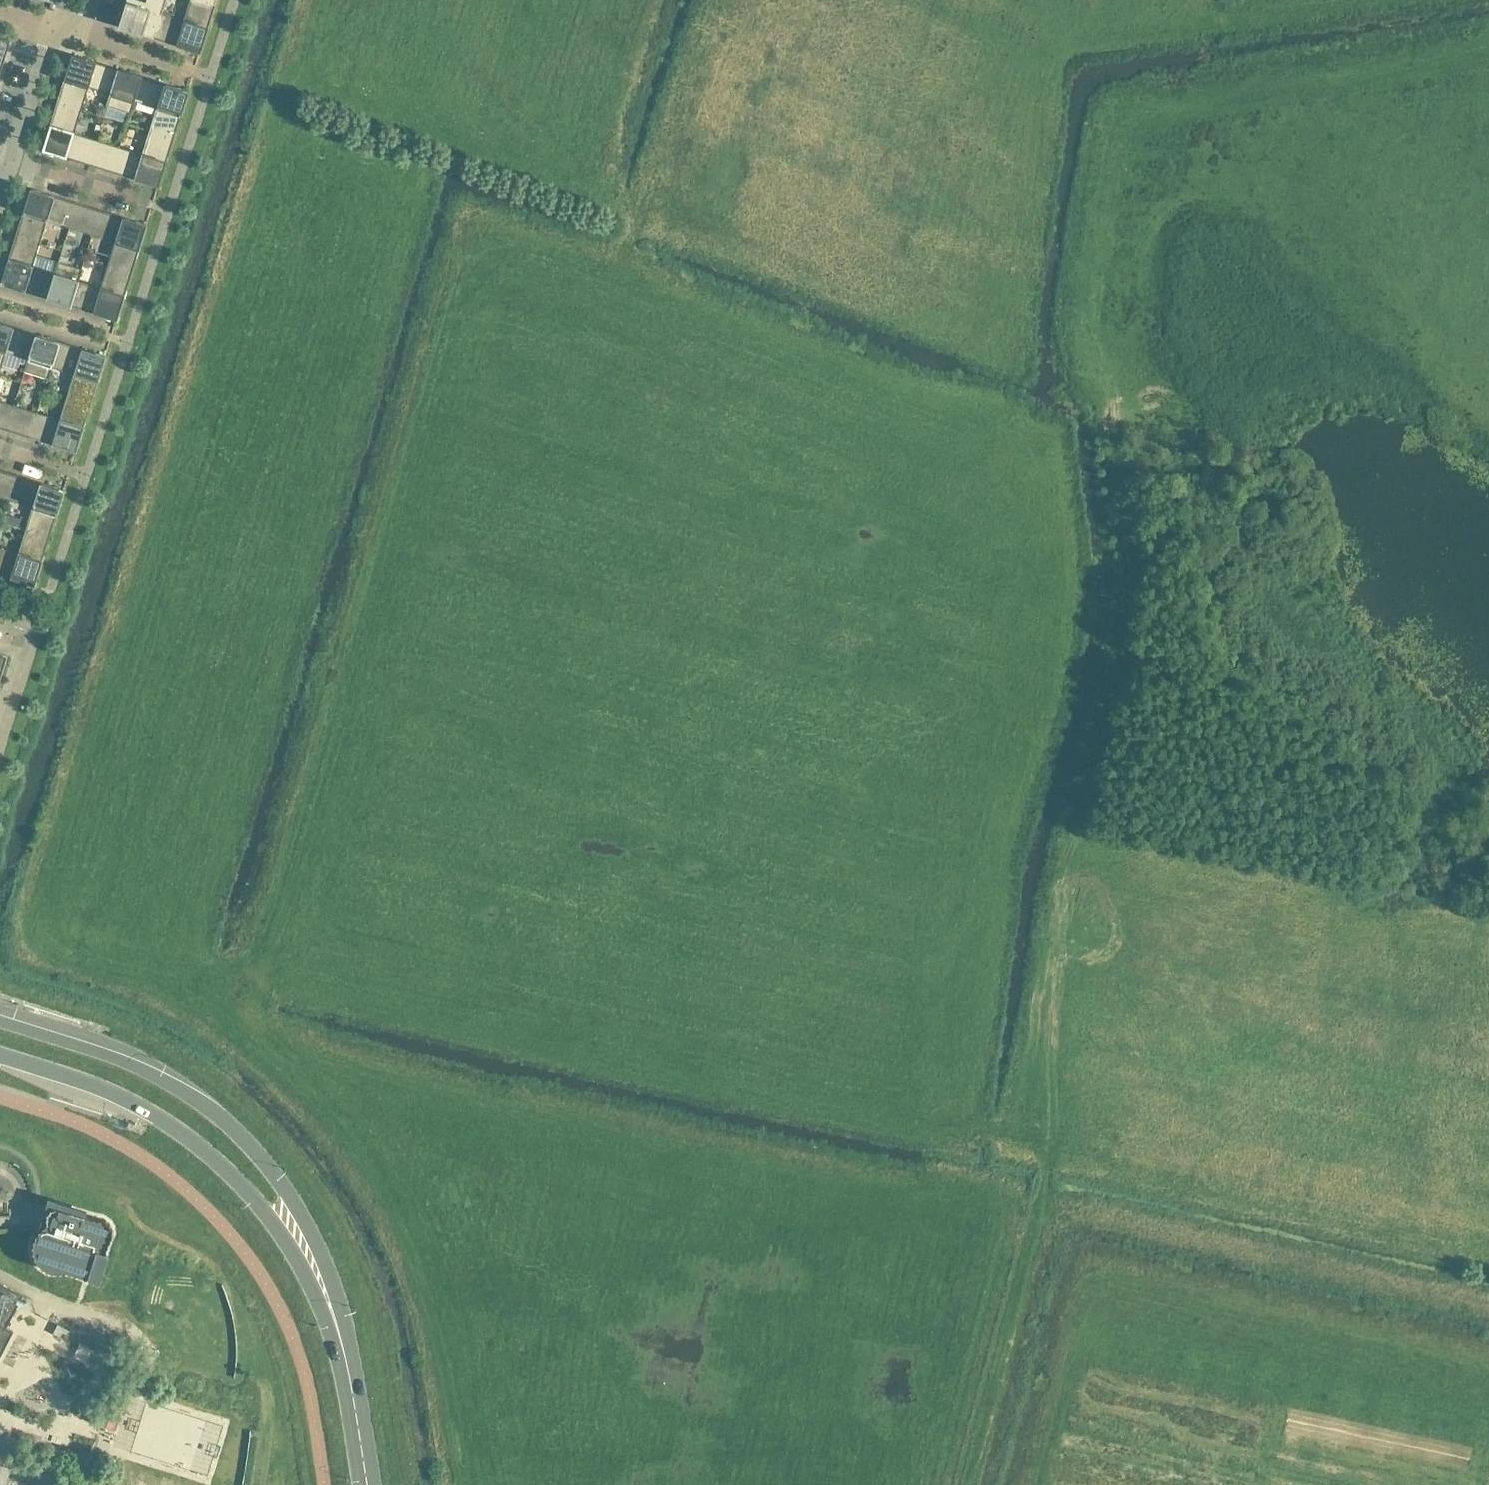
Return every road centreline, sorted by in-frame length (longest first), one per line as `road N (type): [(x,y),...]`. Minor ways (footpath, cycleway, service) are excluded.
road 1 (secondary): [(347,1367),(341,1311),(304,1224),(231,1130),(134,1066),(0,1023)]
road 2 (secondary): [(0,1058),(104,1090),(202,1149),(288,1247),(347,1367)]
road 3 (residential): [(0,192),(50,30),(76,38),(88,0)]

